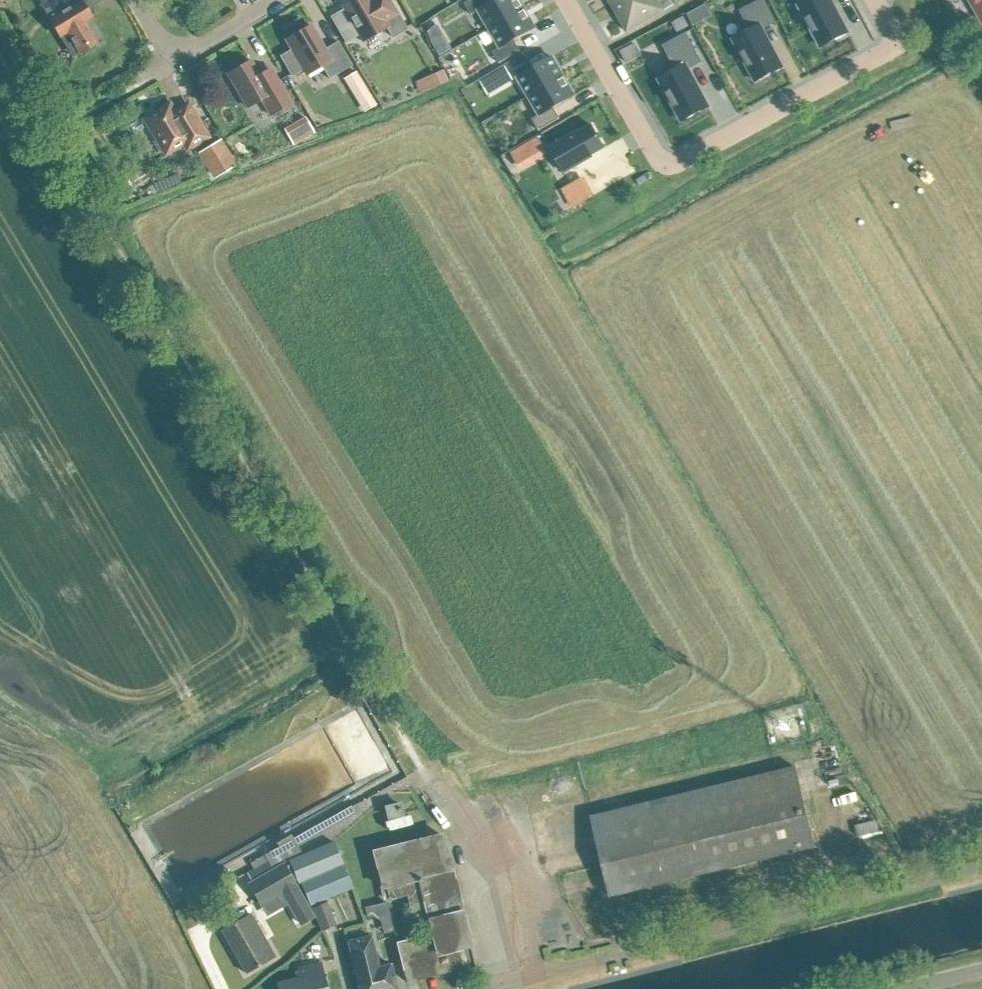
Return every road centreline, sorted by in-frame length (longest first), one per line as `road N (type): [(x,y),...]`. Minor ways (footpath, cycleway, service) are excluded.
road 1 (unclassified): [(492,988),(981,864)]
road 2 (residential): [(566,0),(661,157),(682,165),(896,49),(876,0)]
road 3 (residential): [(167,60),(272,0)]

